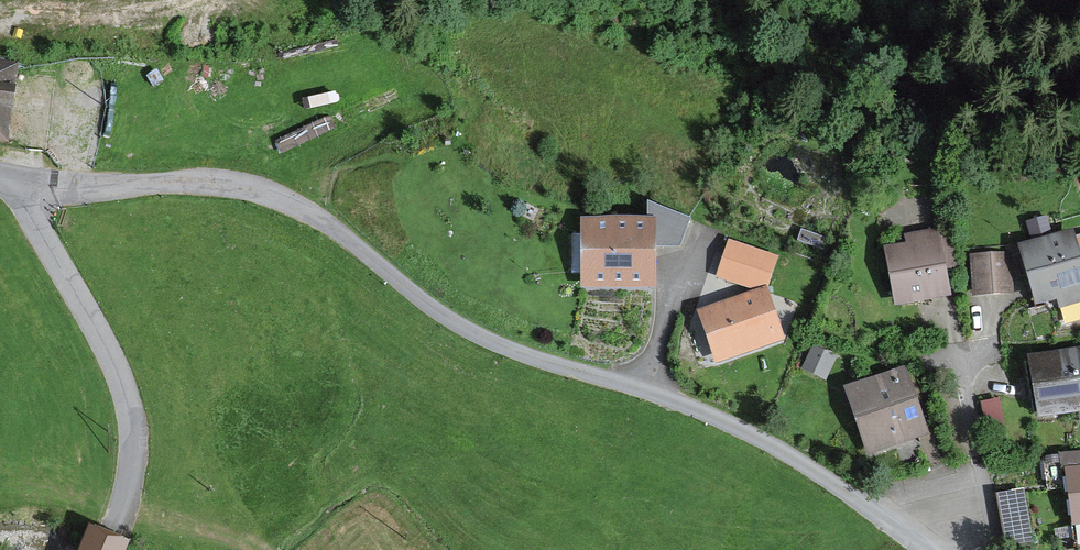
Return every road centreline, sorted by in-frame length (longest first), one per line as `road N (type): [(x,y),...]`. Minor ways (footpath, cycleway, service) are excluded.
road 1 (residential): [(5,180),(205,182),(276,196),(461,326),(764,440),(917,549)]
road 2 (residential): [(5,180),(67,276),(121,383),(133,447),(105,549)]

